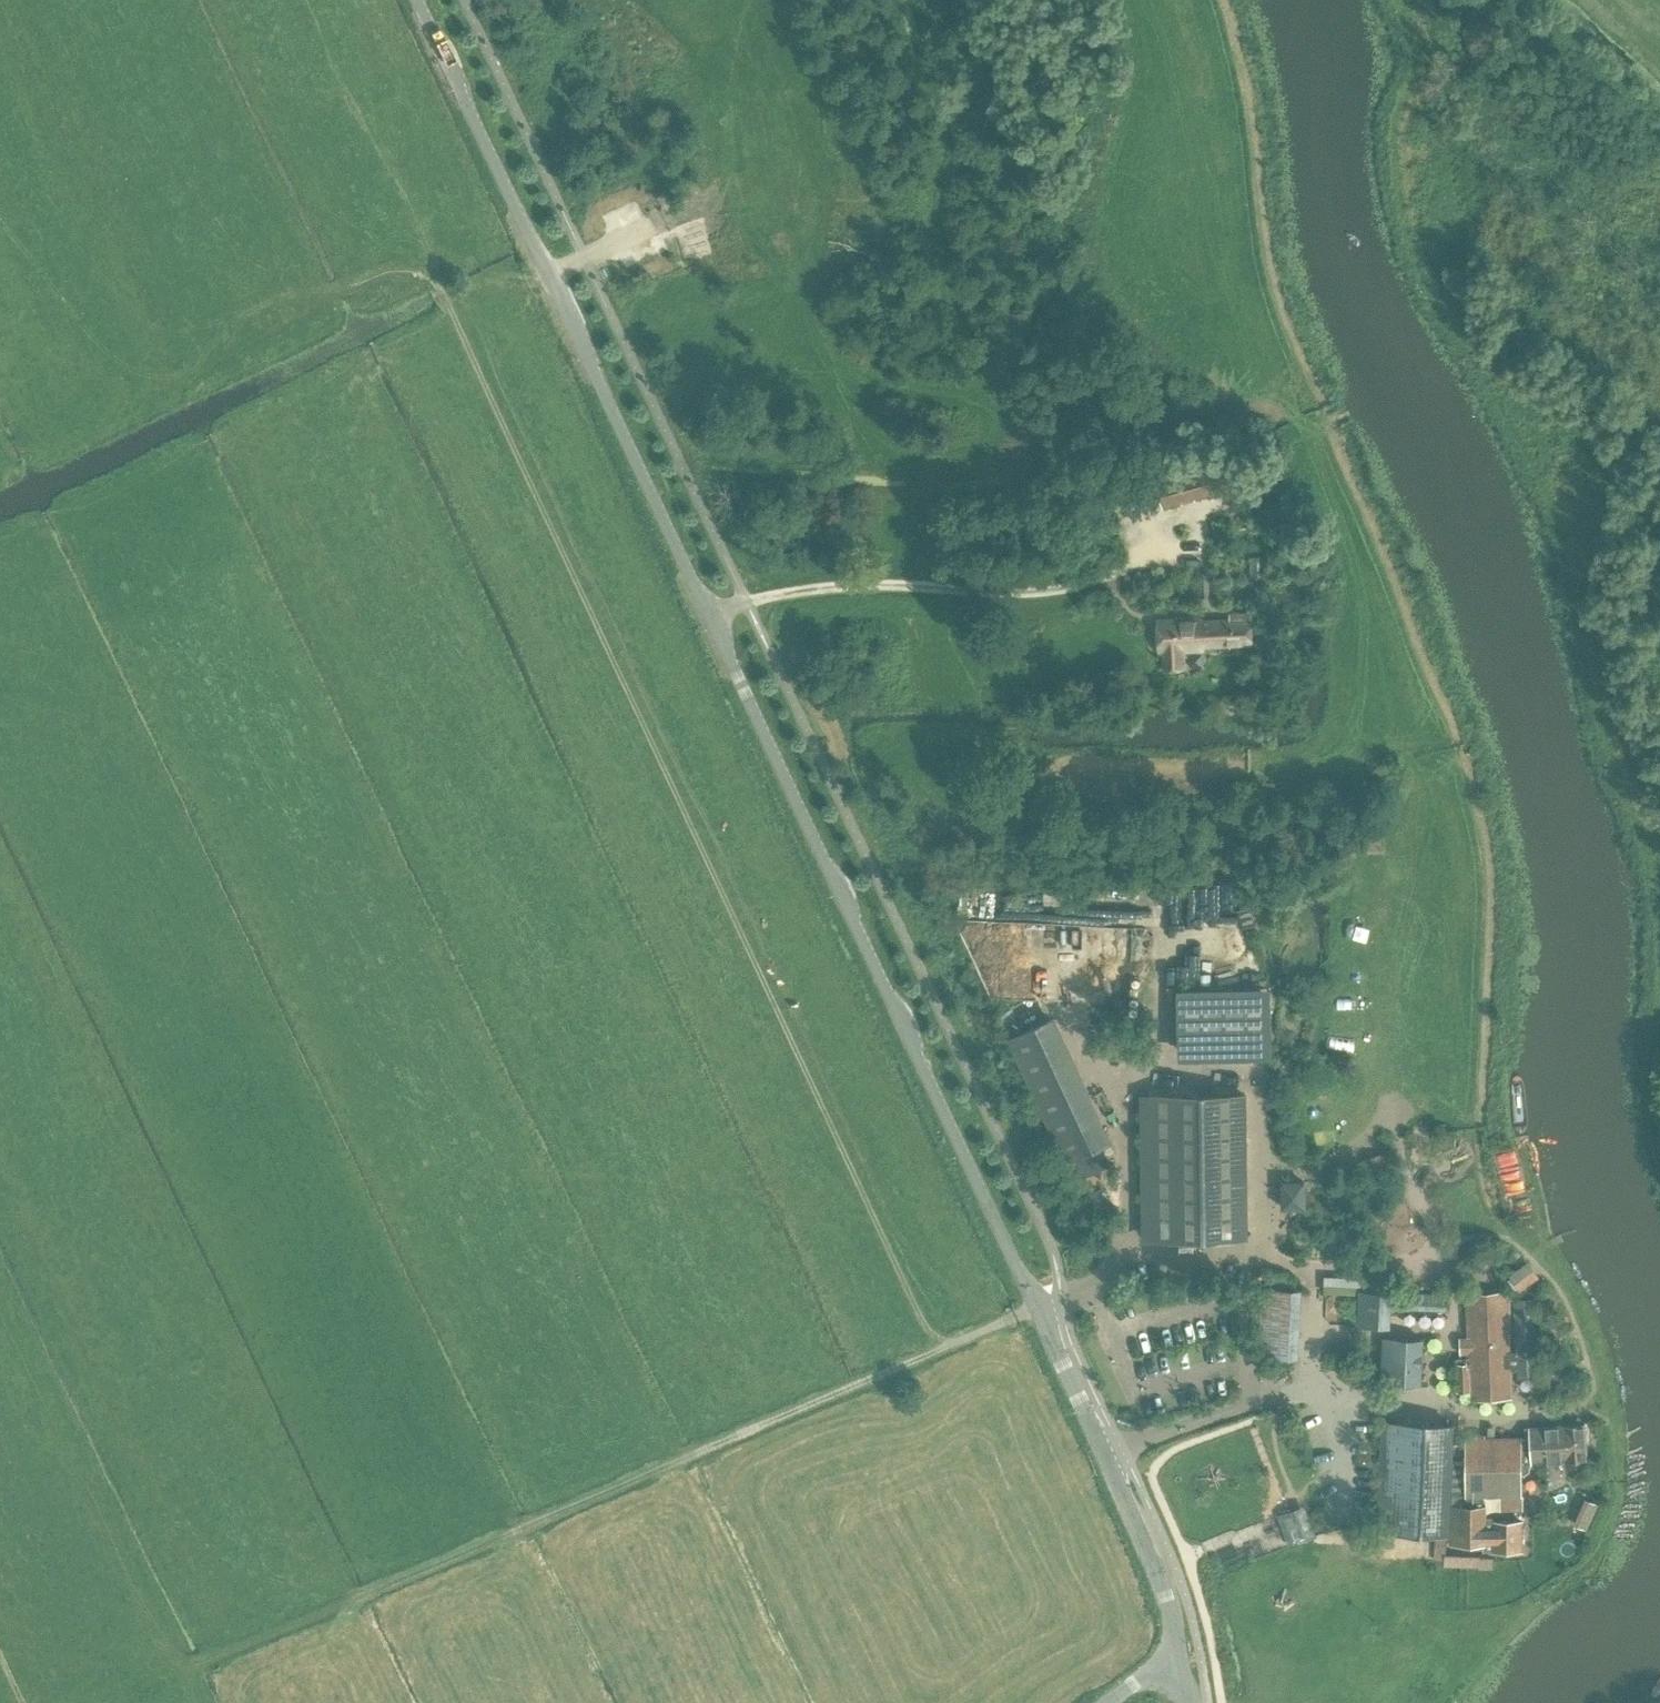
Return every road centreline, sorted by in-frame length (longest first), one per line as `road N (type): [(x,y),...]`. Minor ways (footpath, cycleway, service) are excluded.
road 1 (unclassified): [(1037,1314),(416,0)]
road 2 (track): [(431,269),(906,1287),(941,1347)]
road 3 (track): [(6,456),(387,273),(464,267),(529,283)]
road 4 (track): [(230,1651),(698,1451)]
road 5 (unclassified): [(1180,1663),(1167,1599),(1037,1314)]
road 6 (track): [(1037,1314),(698,1451)]

